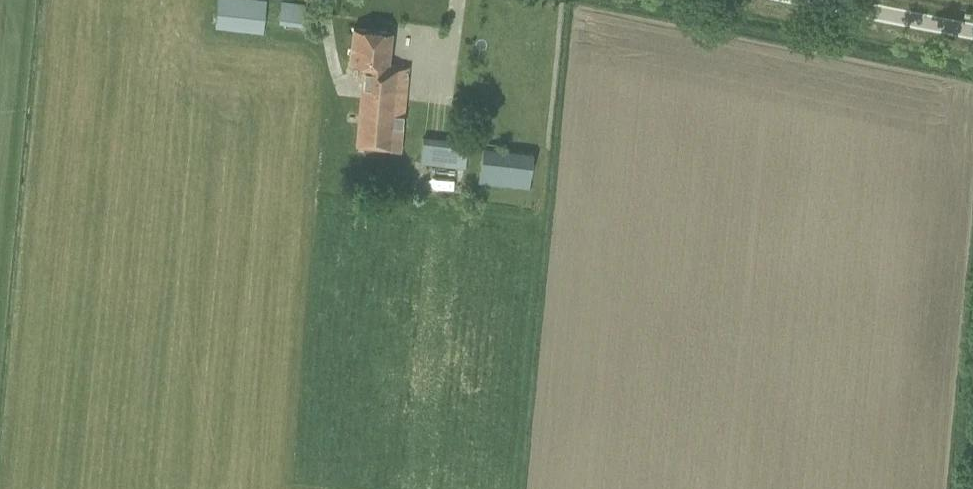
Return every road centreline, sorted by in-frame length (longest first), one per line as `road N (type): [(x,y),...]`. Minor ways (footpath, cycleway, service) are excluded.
road 1 (unclassified): [(972,33),(817,0)]

